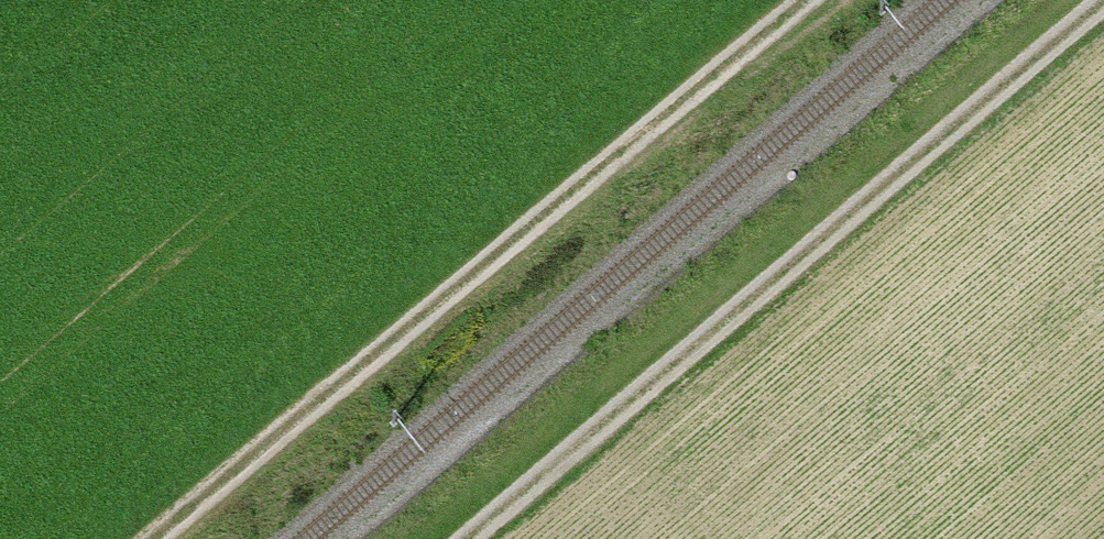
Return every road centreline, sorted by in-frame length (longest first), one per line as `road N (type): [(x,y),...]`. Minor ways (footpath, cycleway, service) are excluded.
road 1 (track): [(456,538),(1095,0)]
road 2 (track): [(812,0),(185,538)]

